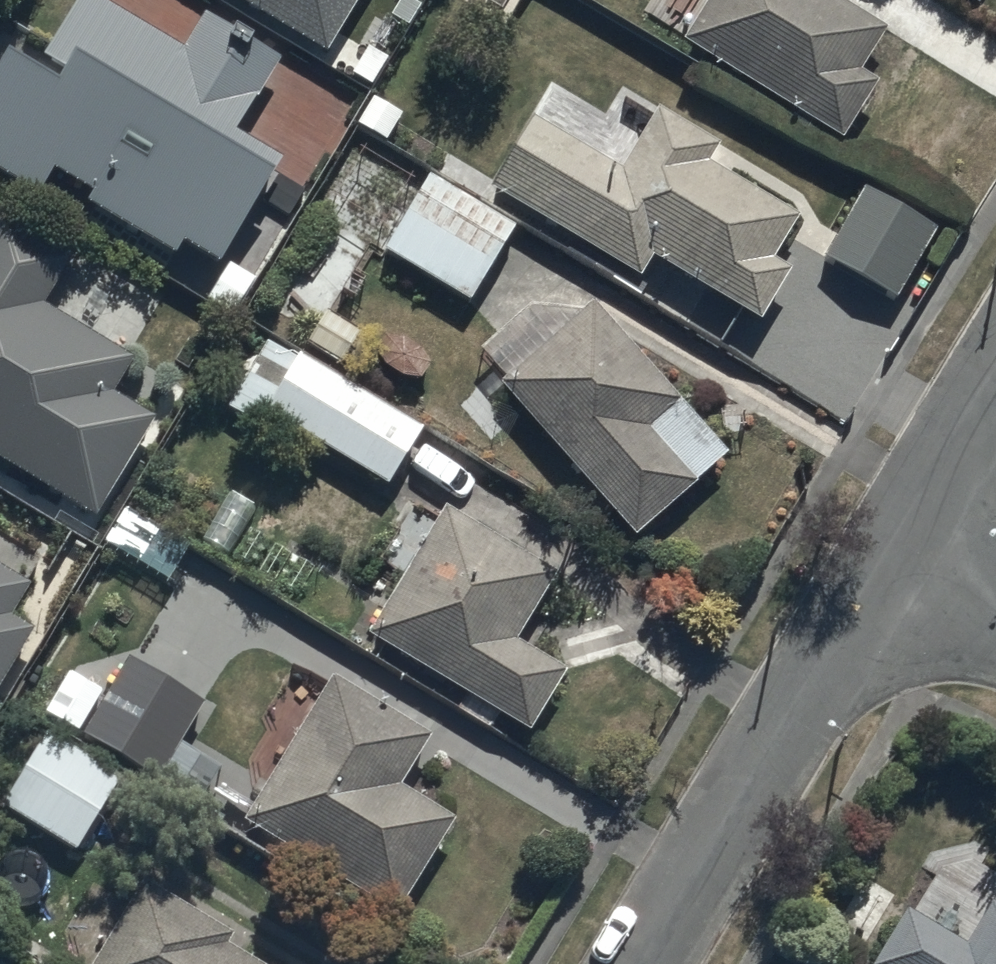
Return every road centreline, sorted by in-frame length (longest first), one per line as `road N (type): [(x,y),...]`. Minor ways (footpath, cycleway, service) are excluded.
road 1 (residential): [(892,562),(650,963)]
road 2 (residential): [(995,388),(892,562)]
road 3 (residential): [(995,628),(892,562)]

